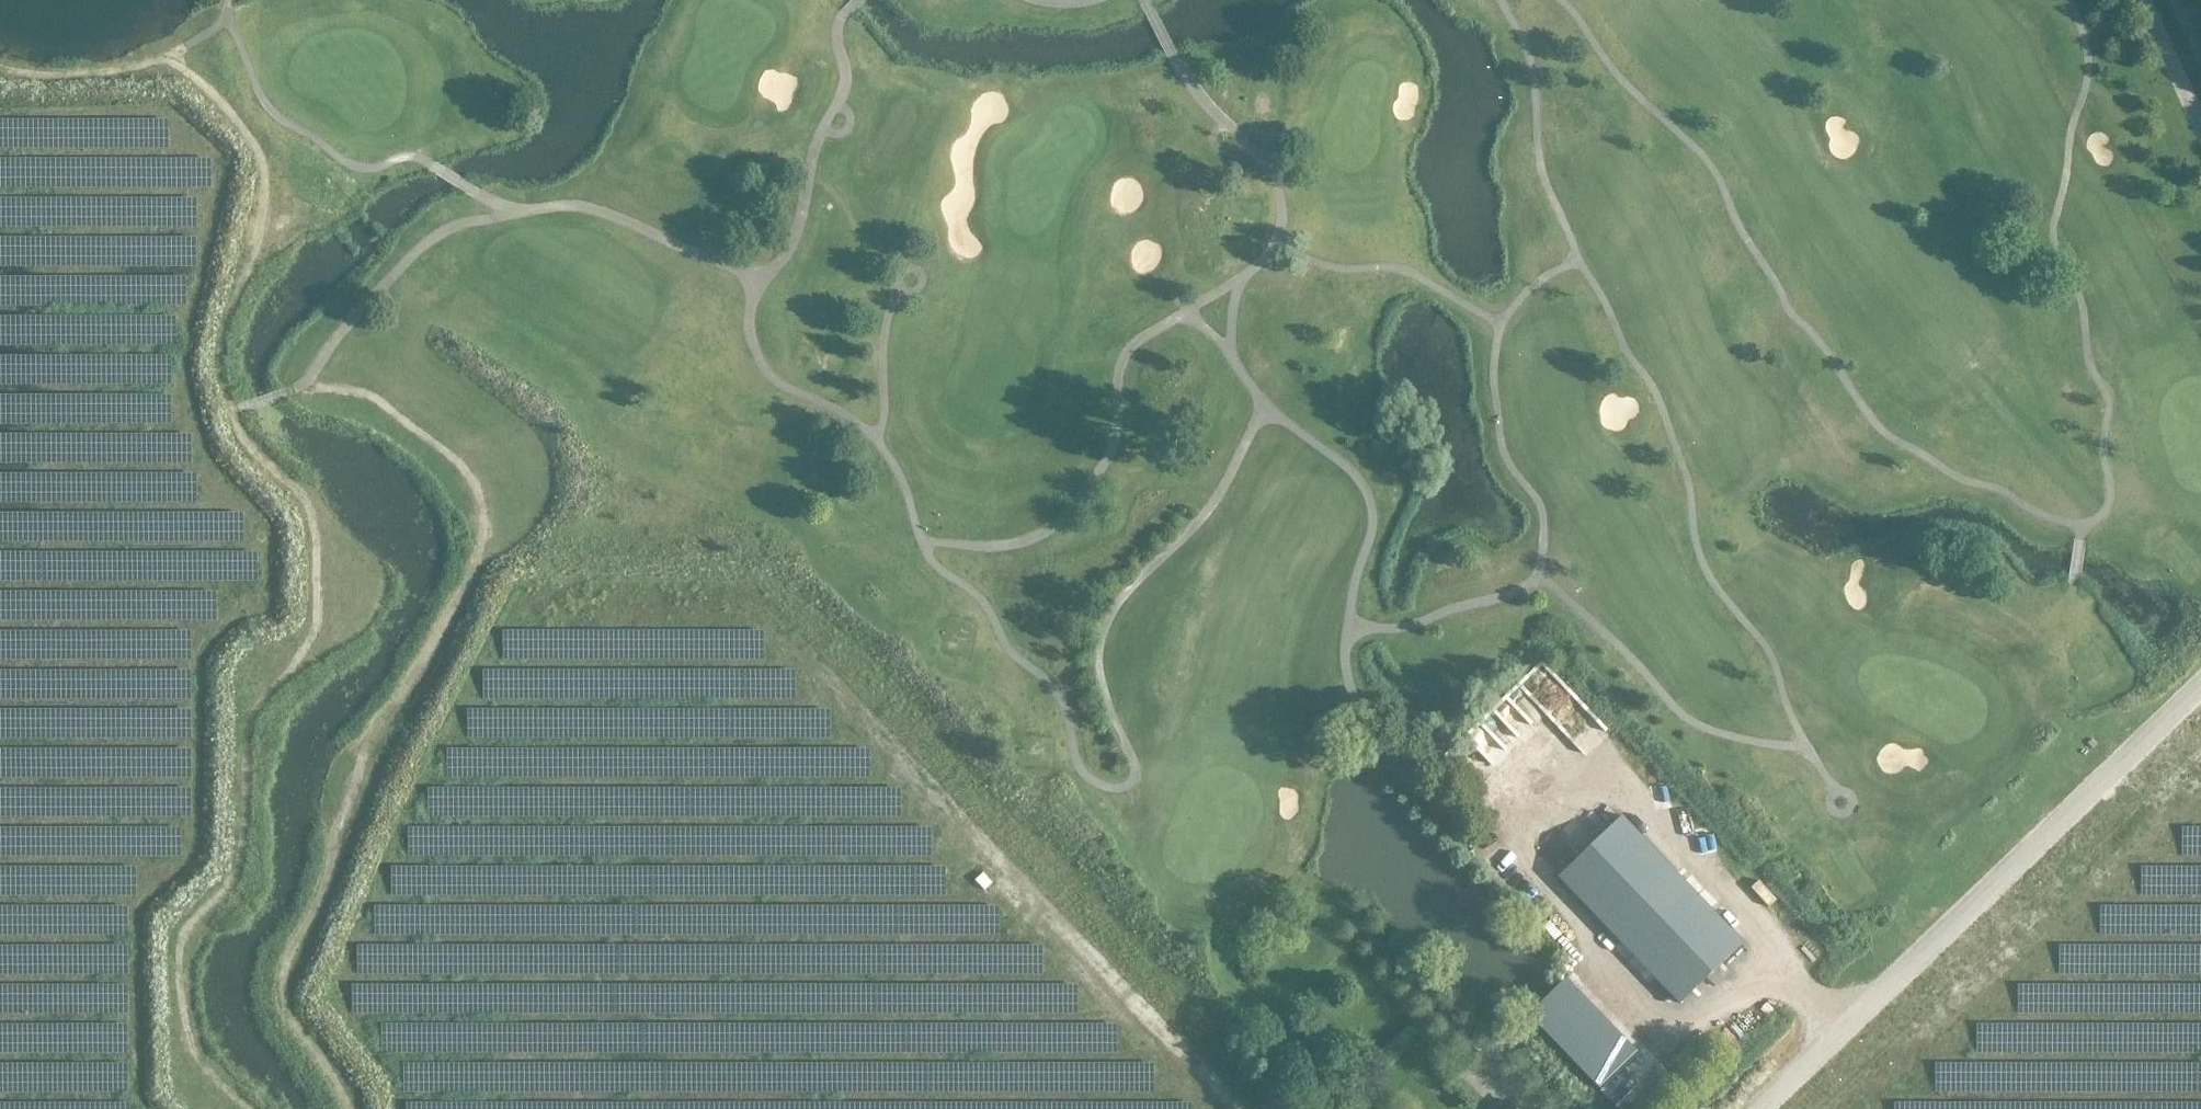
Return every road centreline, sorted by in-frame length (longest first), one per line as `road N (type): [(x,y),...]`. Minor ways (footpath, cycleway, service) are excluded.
road 1 (unclassified): [(2200,689),(1762,1108)]
road 2 (unclassified): [(2140,0),(2200,130)]

